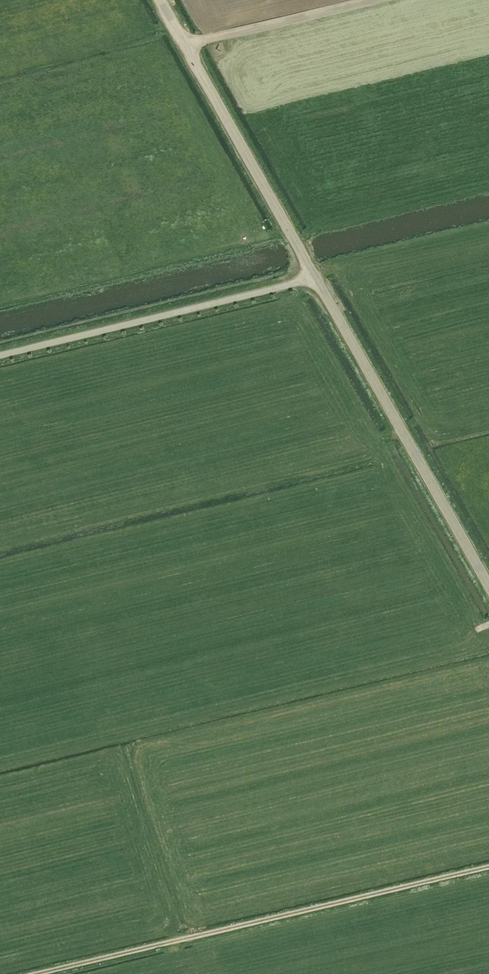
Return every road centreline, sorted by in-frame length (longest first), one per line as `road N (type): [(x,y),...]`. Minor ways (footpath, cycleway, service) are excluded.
road 1 (track): [(488,866),(40,973)]
road 2 (unclassified): [(488,586),(313,277)]
road 3 (unclassified): [(0,354),(313,277)]
road 4 (unclassified): [(313,277),(161,0)]

